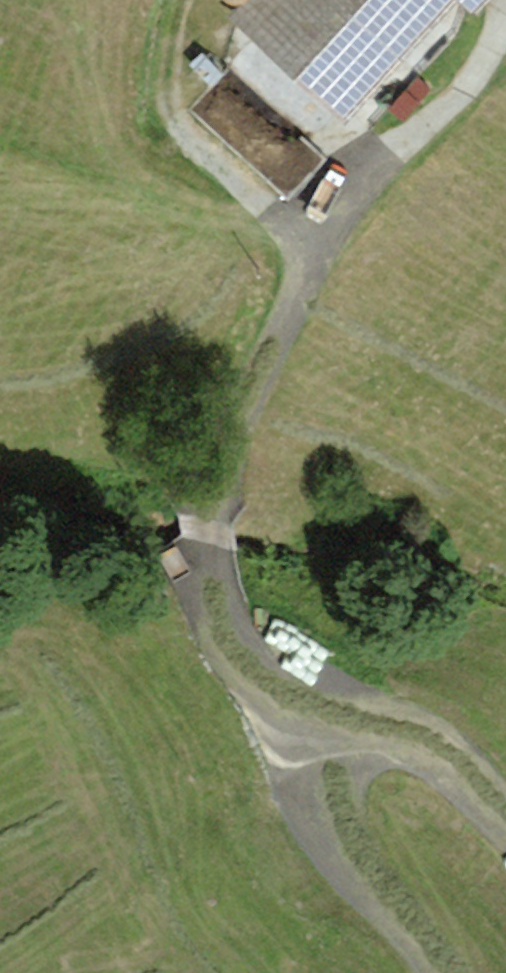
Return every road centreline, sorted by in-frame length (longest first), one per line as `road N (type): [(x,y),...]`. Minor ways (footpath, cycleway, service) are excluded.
road 1 (track): [(337,768),(237,646),(213,573),(214,525),(245,412),(315,244)]
road 2 (track): [(433,972),(335,837),(330,782),(360,749),(393,740),(423,744),(452,763),(505,821)]
road 3 (track): [(315,244),(194,140),(175,84),(185,0)]
road 4 (track): [(315,244),(391,156),(466,90),(502,26)]

